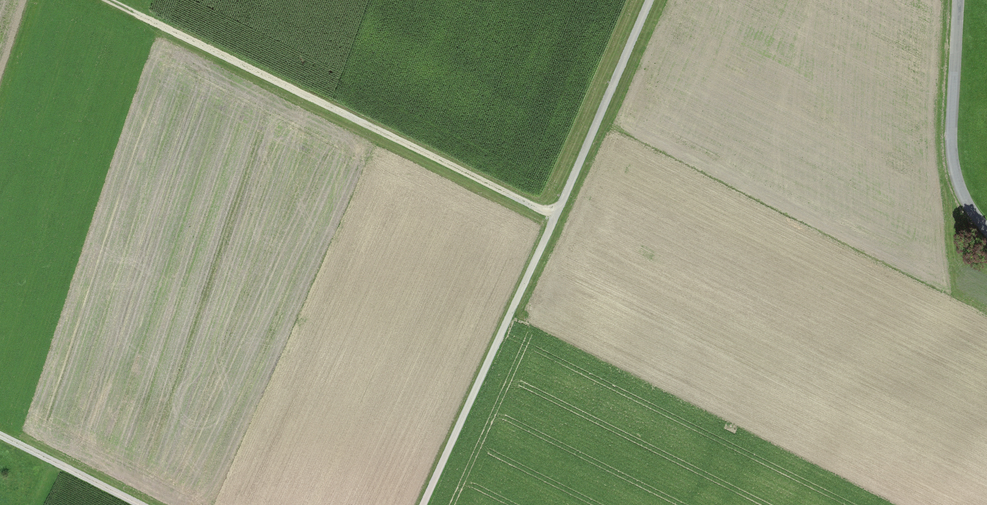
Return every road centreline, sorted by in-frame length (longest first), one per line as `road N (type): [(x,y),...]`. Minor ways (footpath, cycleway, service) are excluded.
road 1 (track): [(424,504),(650,0)]
road 2 (track): [(556,218),(105,0)]
road 3 (unclassified): [(963,0),(953,150),(961,194),(986,234)]
road 4 (track): [(0,434),(142,504)]

